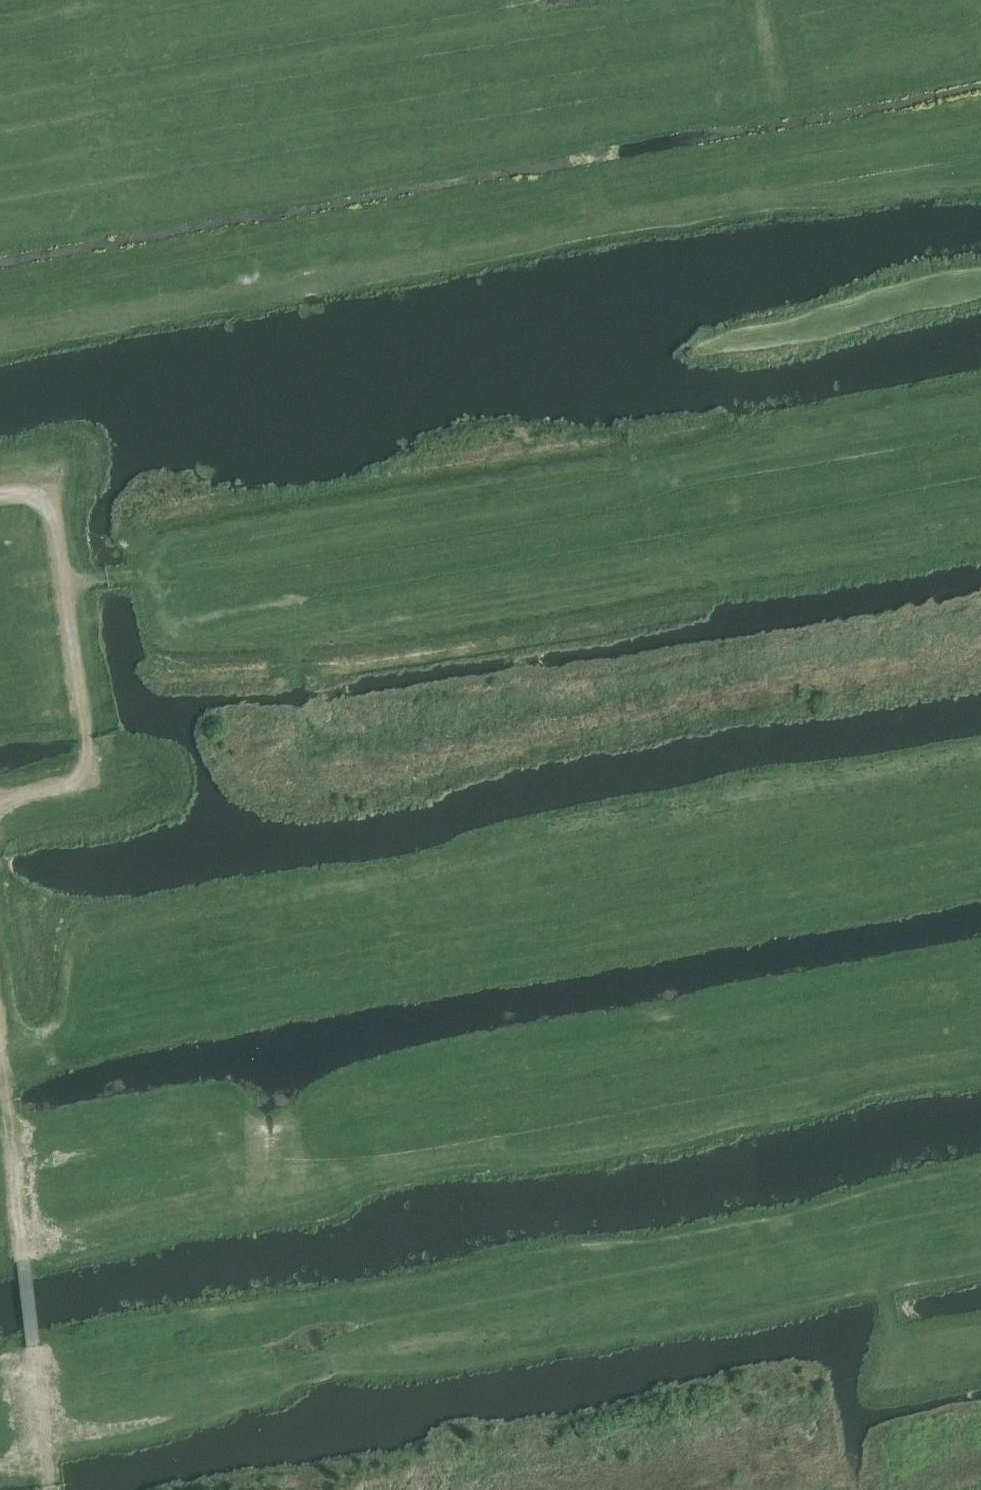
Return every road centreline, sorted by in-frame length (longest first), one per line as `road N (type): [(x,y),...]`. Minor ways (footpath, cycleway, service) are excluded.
road 1 (track): [(0,493),(36,497),(59,533),(88,762),(75,789),(0,805)]
road 2 (track): [(0,1058),(33,1345)]
road 3 (track): [(49,1489),(33,1345)]

